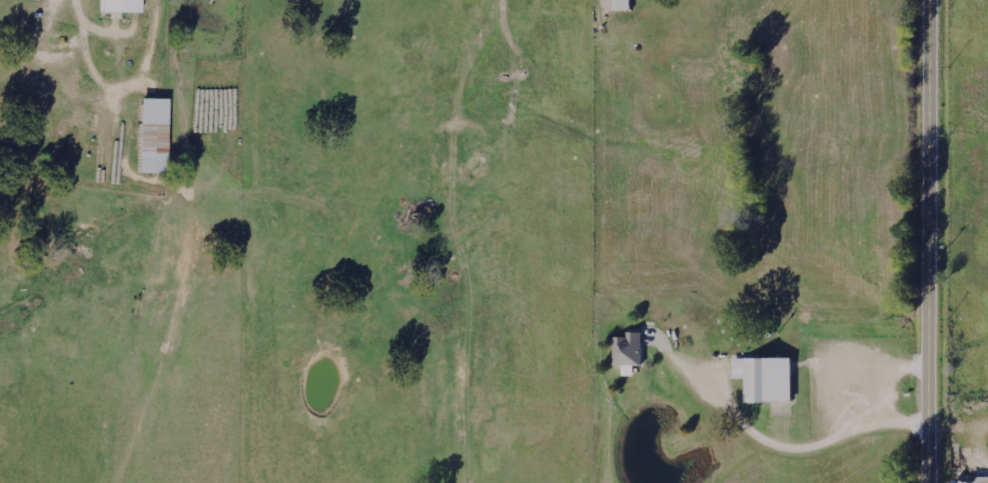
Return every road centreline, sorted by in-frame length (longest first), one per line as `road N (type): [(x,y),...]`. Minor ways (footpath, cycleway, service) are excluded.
road 1 (secondary): [(933,482),(933,0)]

